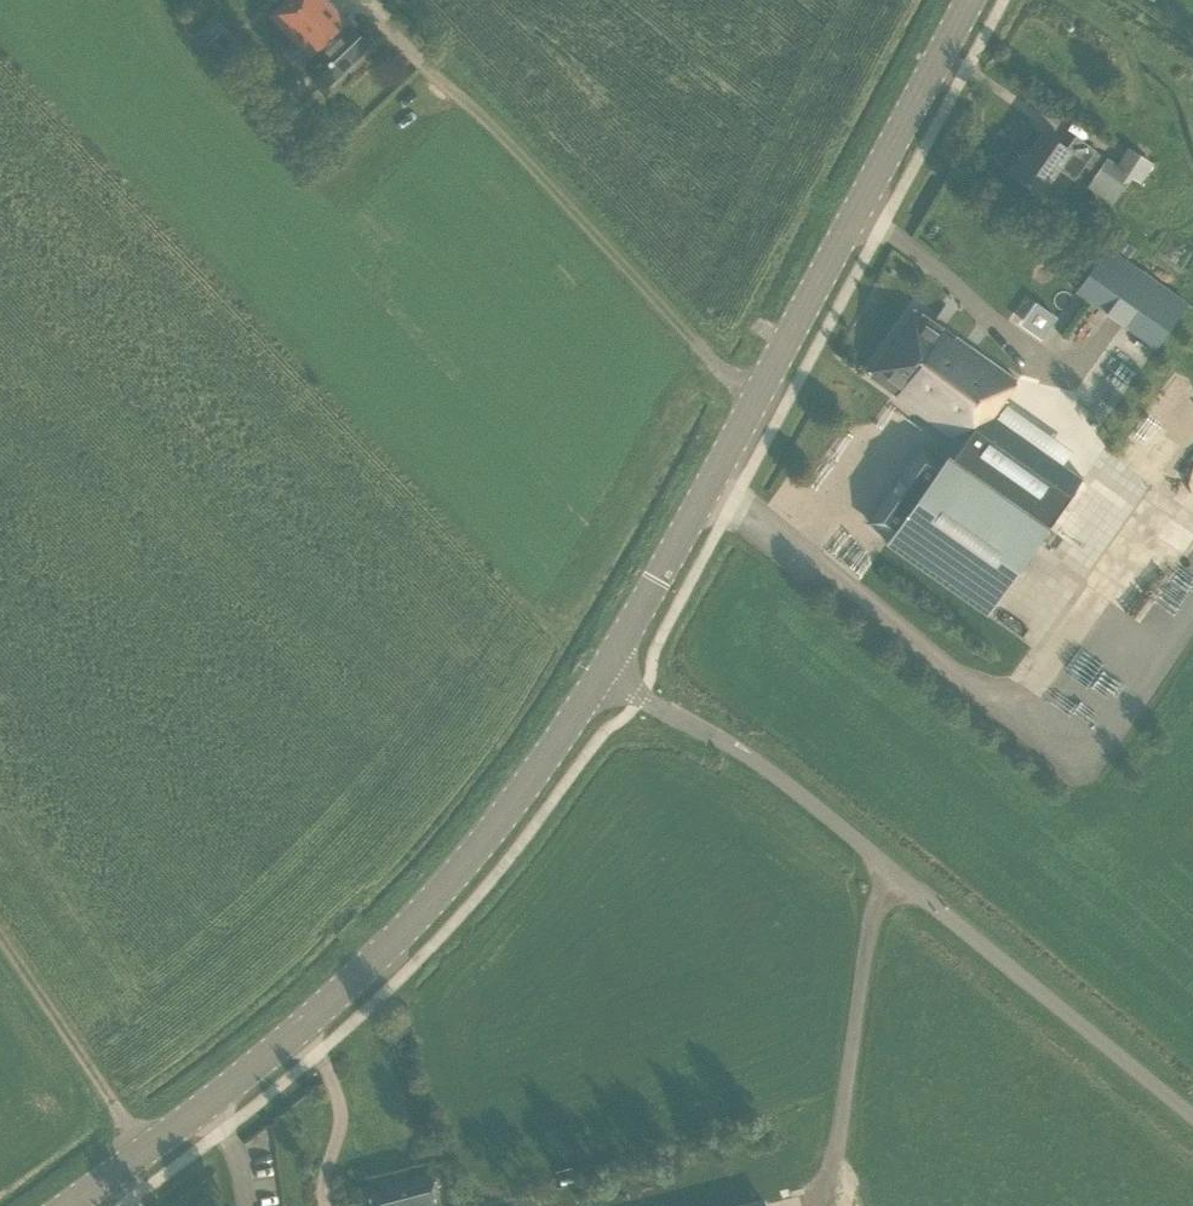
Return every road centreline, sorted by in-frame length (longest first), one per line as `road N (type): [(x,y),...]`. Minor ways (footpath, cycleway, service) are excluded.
road 1 (tertiary): [(604,676),(971,0)]
road 2 (tertiary): [(72,1205),(267,1058),(400,937),(503,820),(604,676)]
road 3 (unclassified): [(1192,1117),(777,776),(604,676)]

